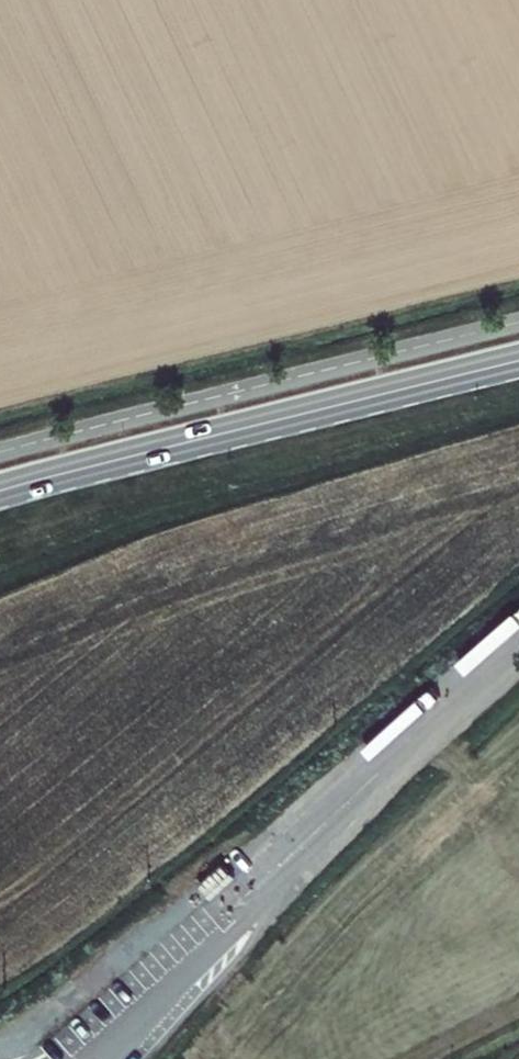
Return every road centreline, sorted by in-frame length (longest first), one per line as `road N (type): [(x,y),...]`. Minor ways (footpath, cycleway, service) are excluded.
road 1 (unclassified): [(85,1058),(518,643)]
road 2 (secondary): [(518,359),(0,490)]

